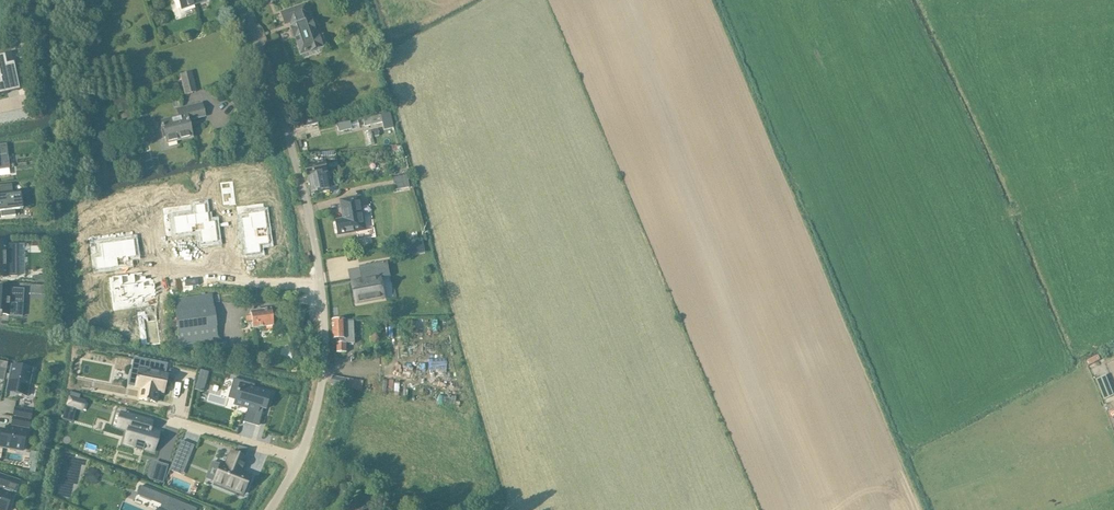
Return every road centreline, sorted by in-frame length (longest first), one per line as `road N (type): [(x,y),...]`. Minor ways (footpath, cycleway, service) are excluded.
road 1 (unclassified): [(269,509),(314,416),(323,321),(309,215),(243,0)]

